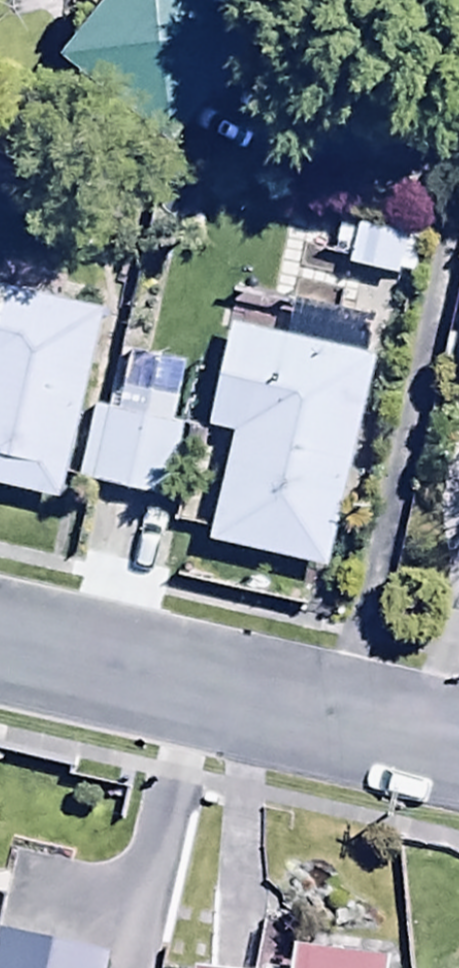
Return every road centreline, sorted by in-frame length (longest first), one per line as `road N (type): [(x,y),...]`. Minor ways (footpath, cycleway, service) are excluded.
road 1 (residential): [(0,643),(458,749)]

